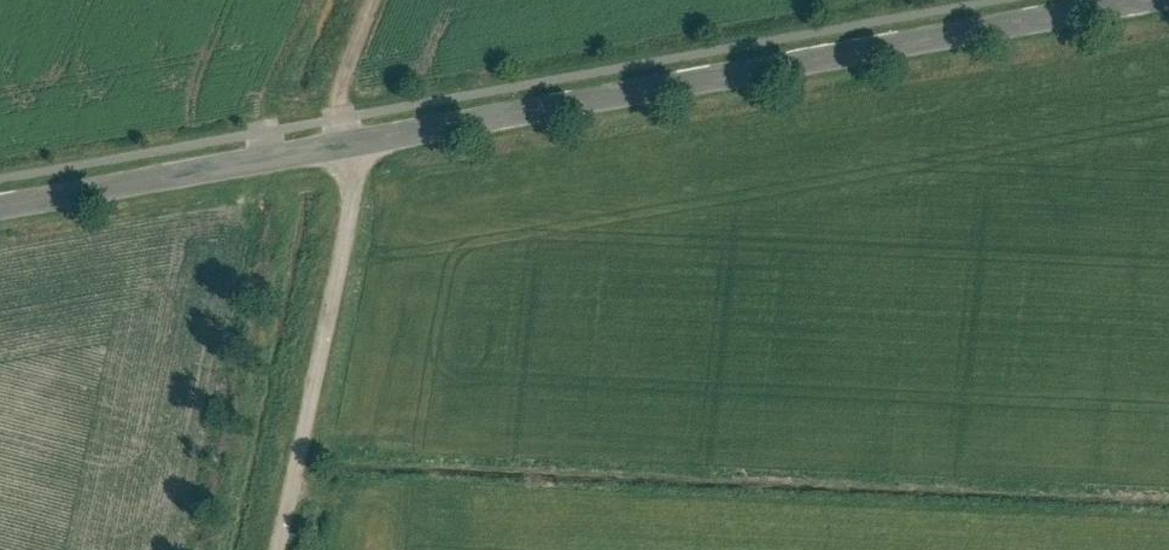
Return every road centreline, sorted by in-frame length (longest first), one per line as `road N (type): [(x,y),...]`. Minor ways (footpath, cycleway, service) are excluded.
road 1 (tertiary): [(0,203),(1089,0)]
road 2 (track): [(349,134),(341,233),(275,549)]
road 3 (track): [(349,134),(341,85),(369,0)]

